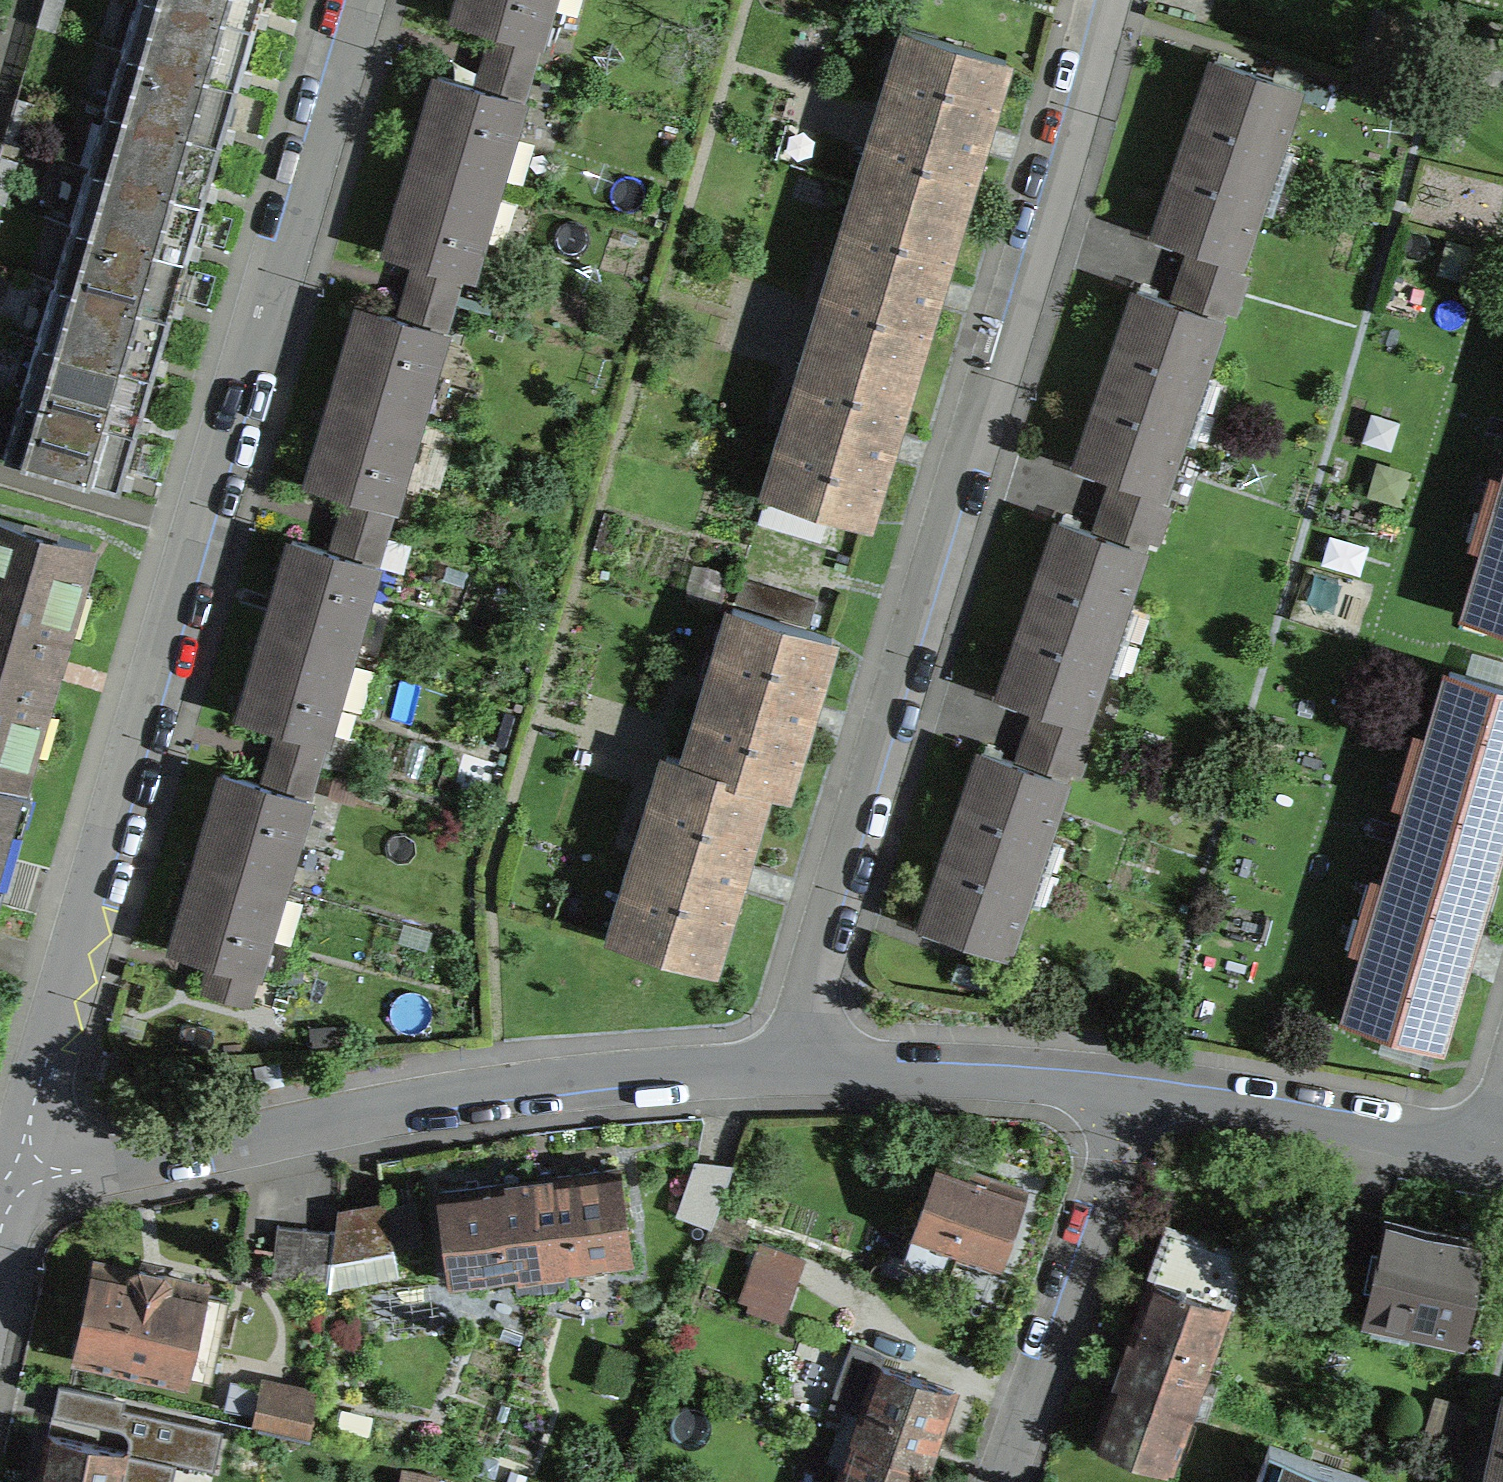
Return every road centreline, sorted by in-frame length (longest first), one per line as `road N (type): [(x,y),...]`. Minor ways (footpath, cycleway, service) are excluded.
road 1 (residential): [(13,1180),(354,0)]
road 2 (residential): [(805,1067),(812,980),(1104,0)]
road 3 (residential): [(13,1180),(503,1091),(805,1067)]
road 4 (residential): [(1135,1090),(1000,1481)]
road 5 (residential): [(1135,1090),(1295,1111),(1491,1151)]
road 6 (residential): [(805,1067),(1135,1090)]

